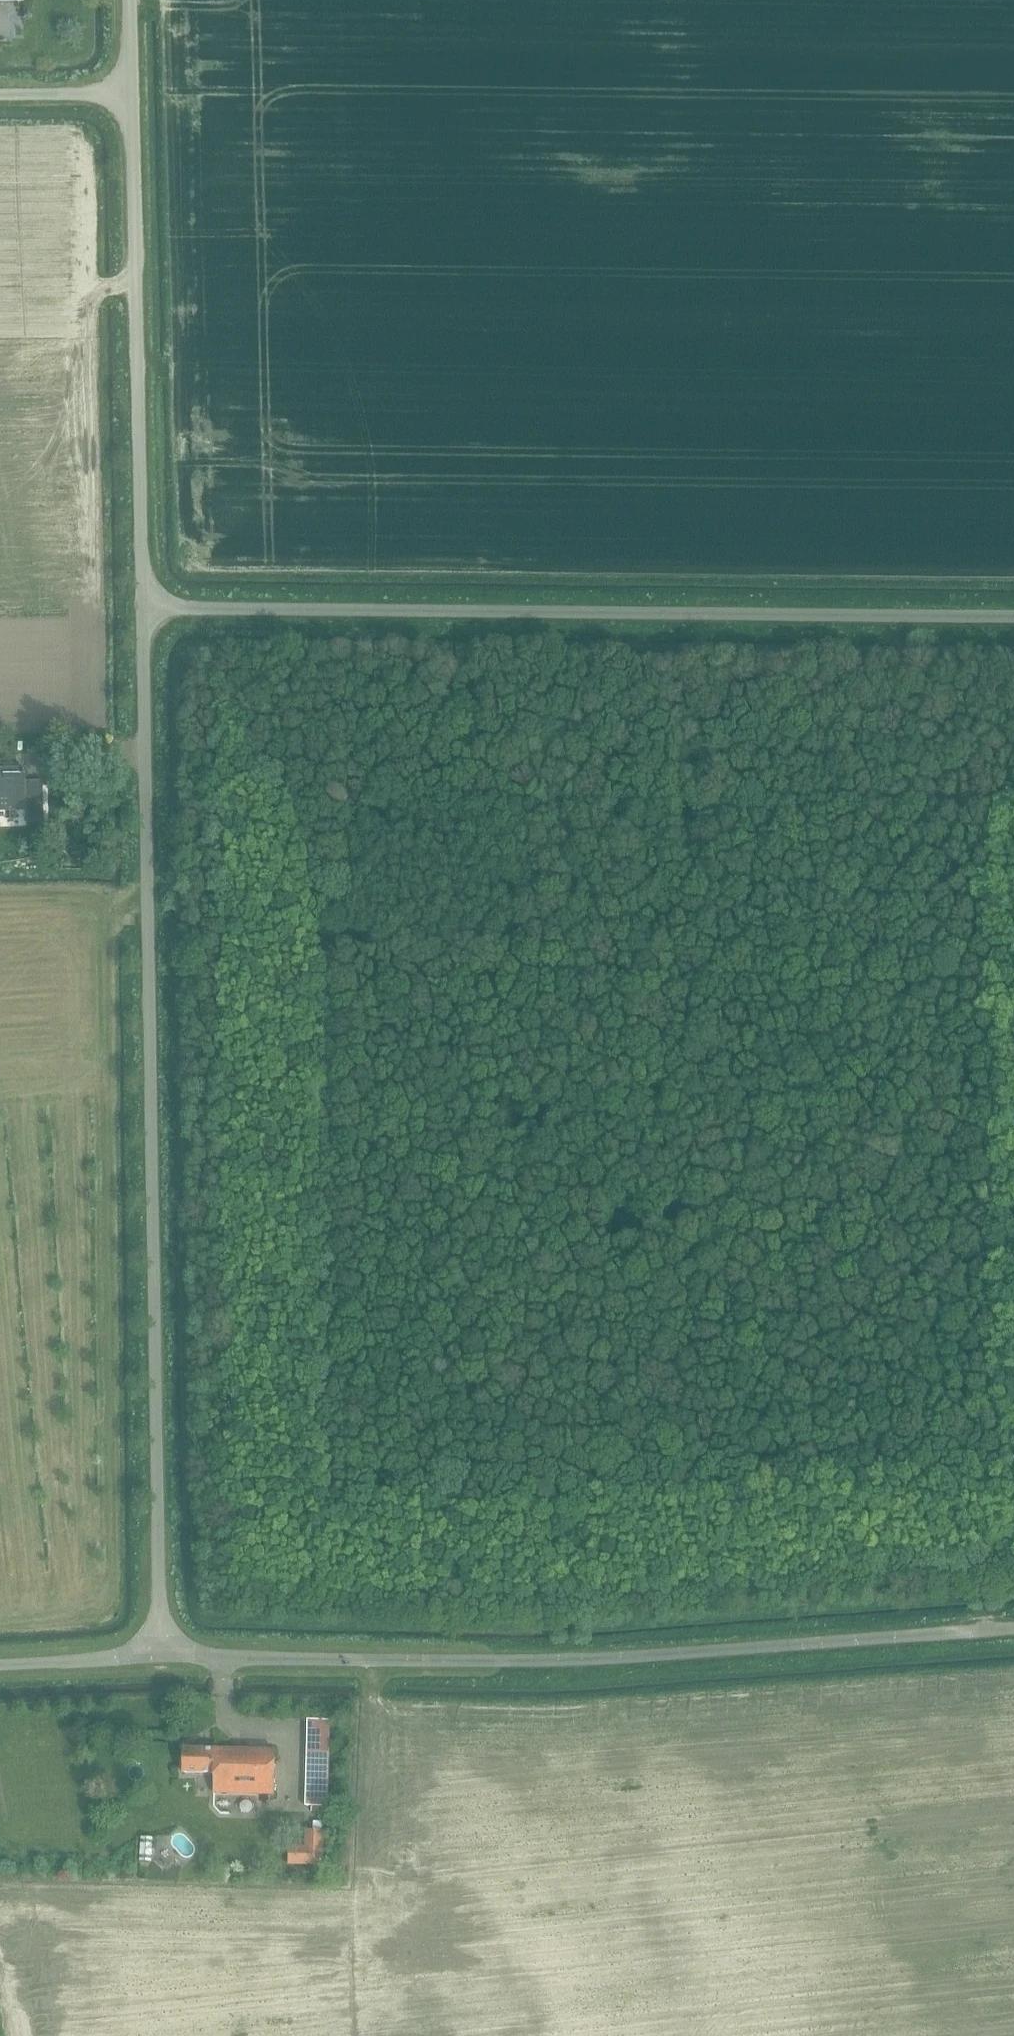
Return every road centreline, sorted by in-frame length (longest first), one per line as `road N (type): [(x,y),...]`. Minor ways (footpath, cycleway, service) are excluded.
road 1 (unclassified): [(161,1655),(143,608)]
road 2 (unclassified): [(143,608),(1013,613)]
road 3 (unclassified): [(1013,1624),(589,1658),(161,1655)]
road 4 (unclassified): [(143,608),(133,95)]
road 5 (track): [(1013,1442),(944,1447),(956,1485),(1004,1491),(1006,1542),(982,1626)]
road 6 (unclassified): [(0,1665),(161,1655)]
road 7 (unclassified): [(0,97),(133,95)]

